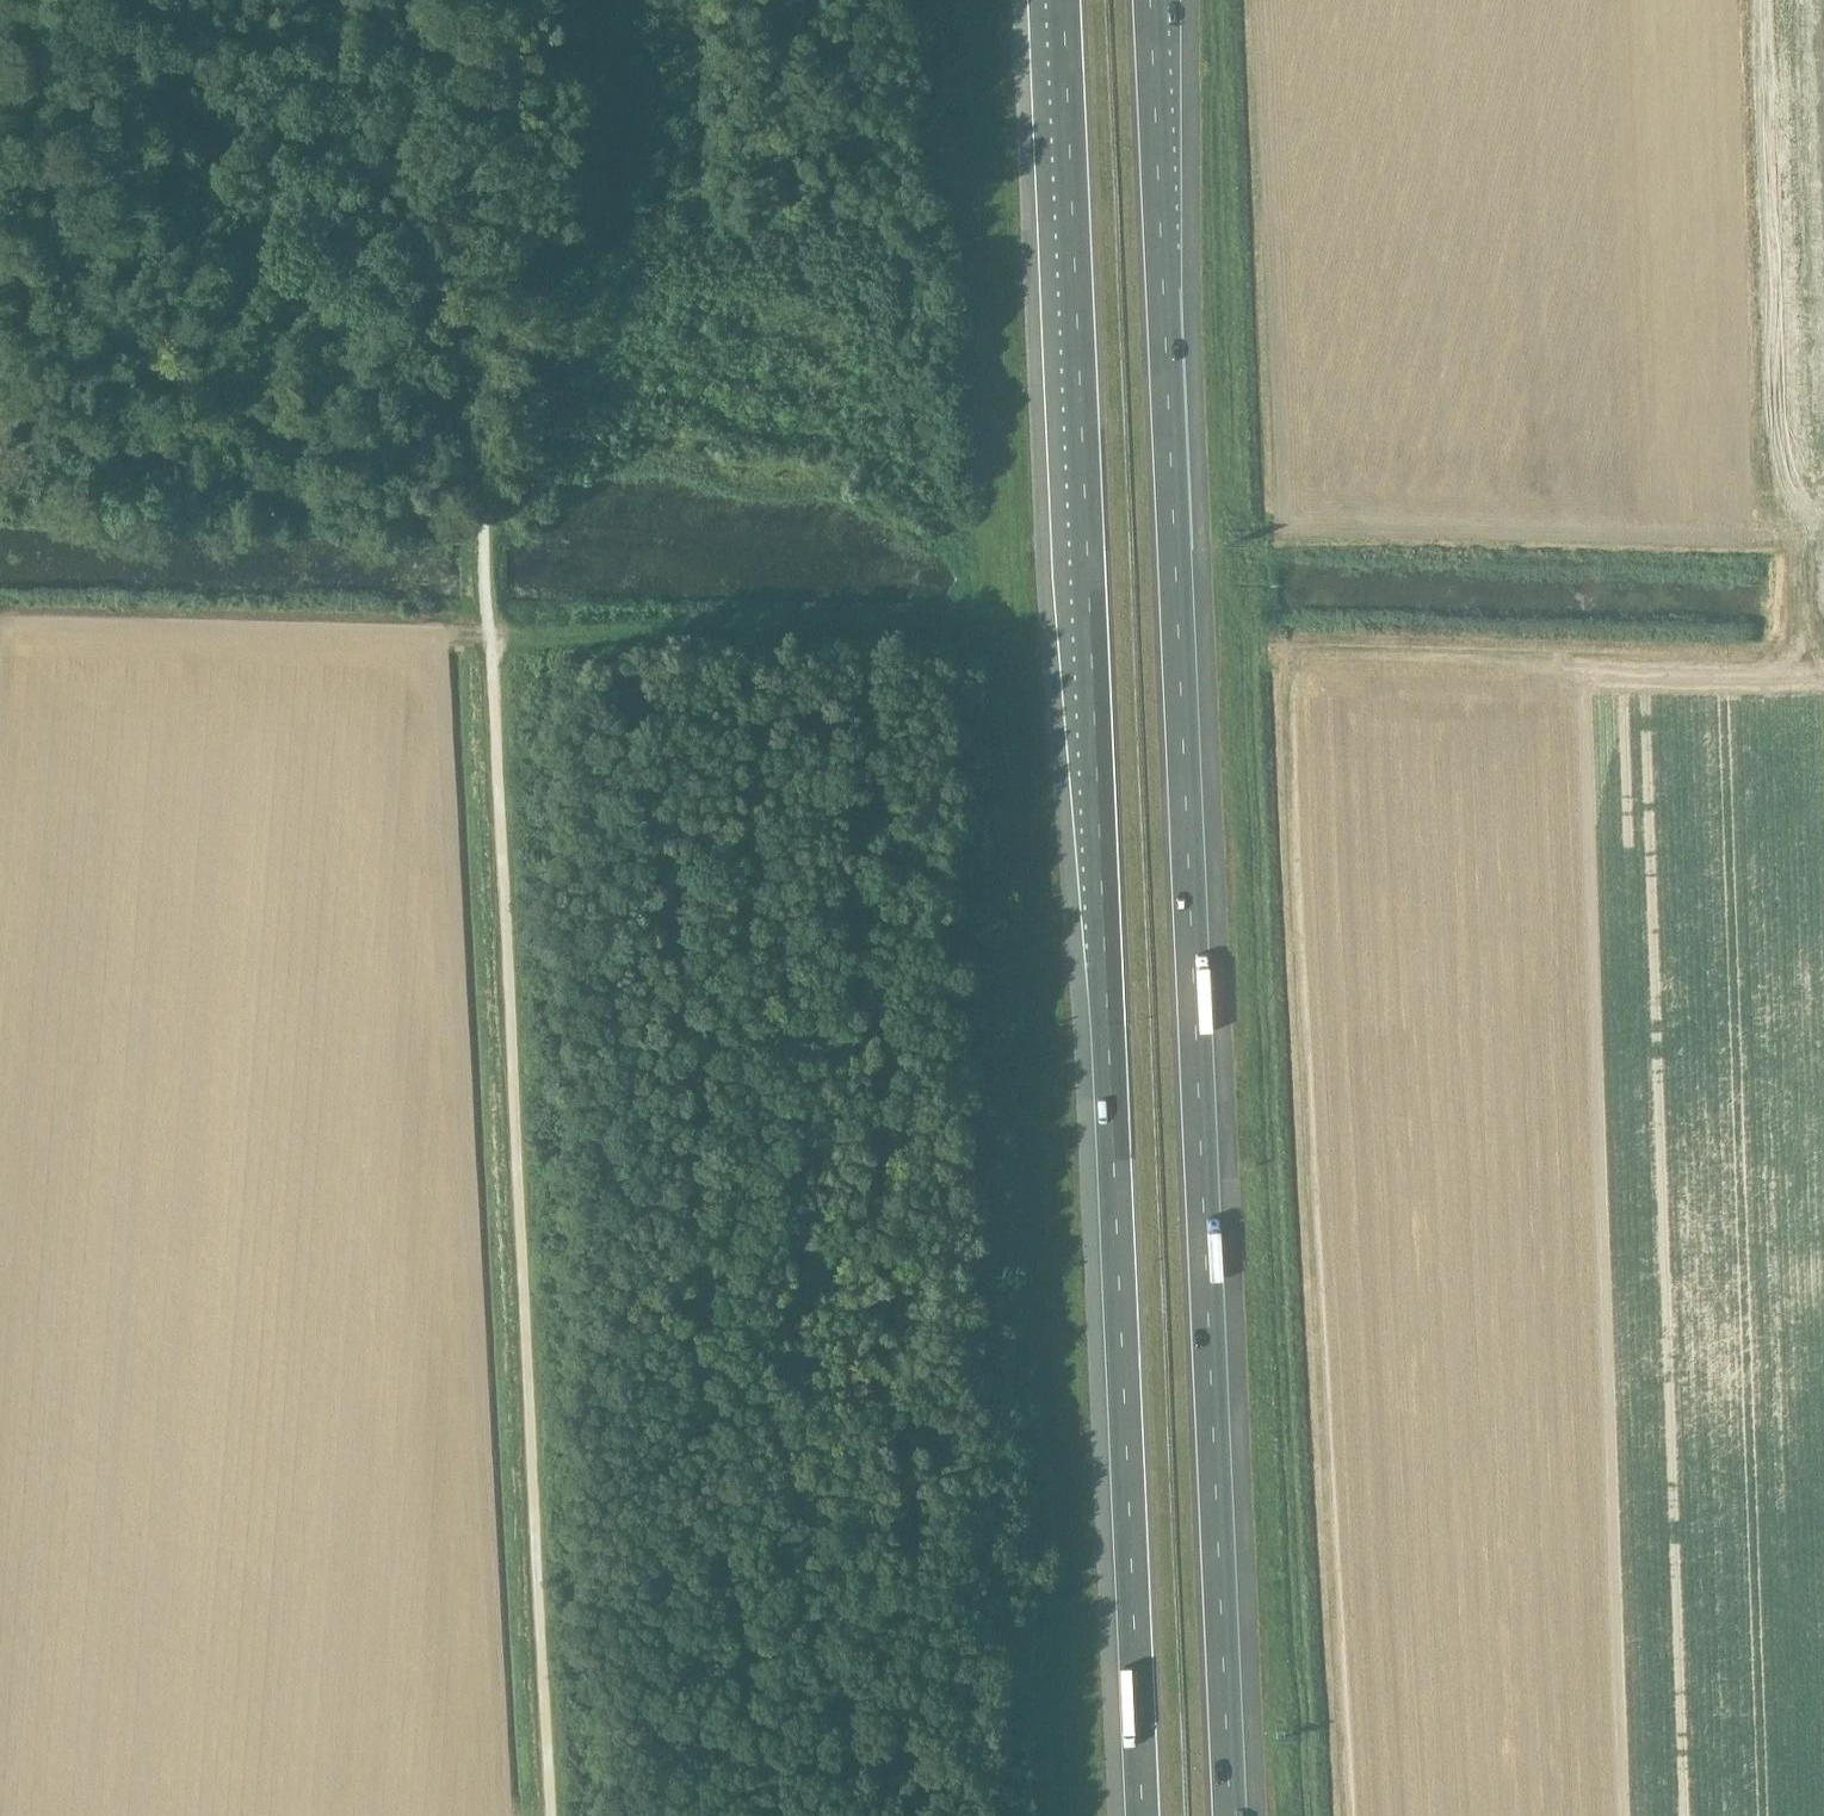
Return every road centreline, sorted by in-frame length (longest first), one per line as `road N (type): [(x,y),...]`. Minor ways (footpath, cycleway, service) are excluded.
road 1 (motorway): [(1062,0),(1141,1815)]
road 2 (motorway): [(1228,1815),(1149,0)]
road 3 (track): [(483,518),(549,1815)]

